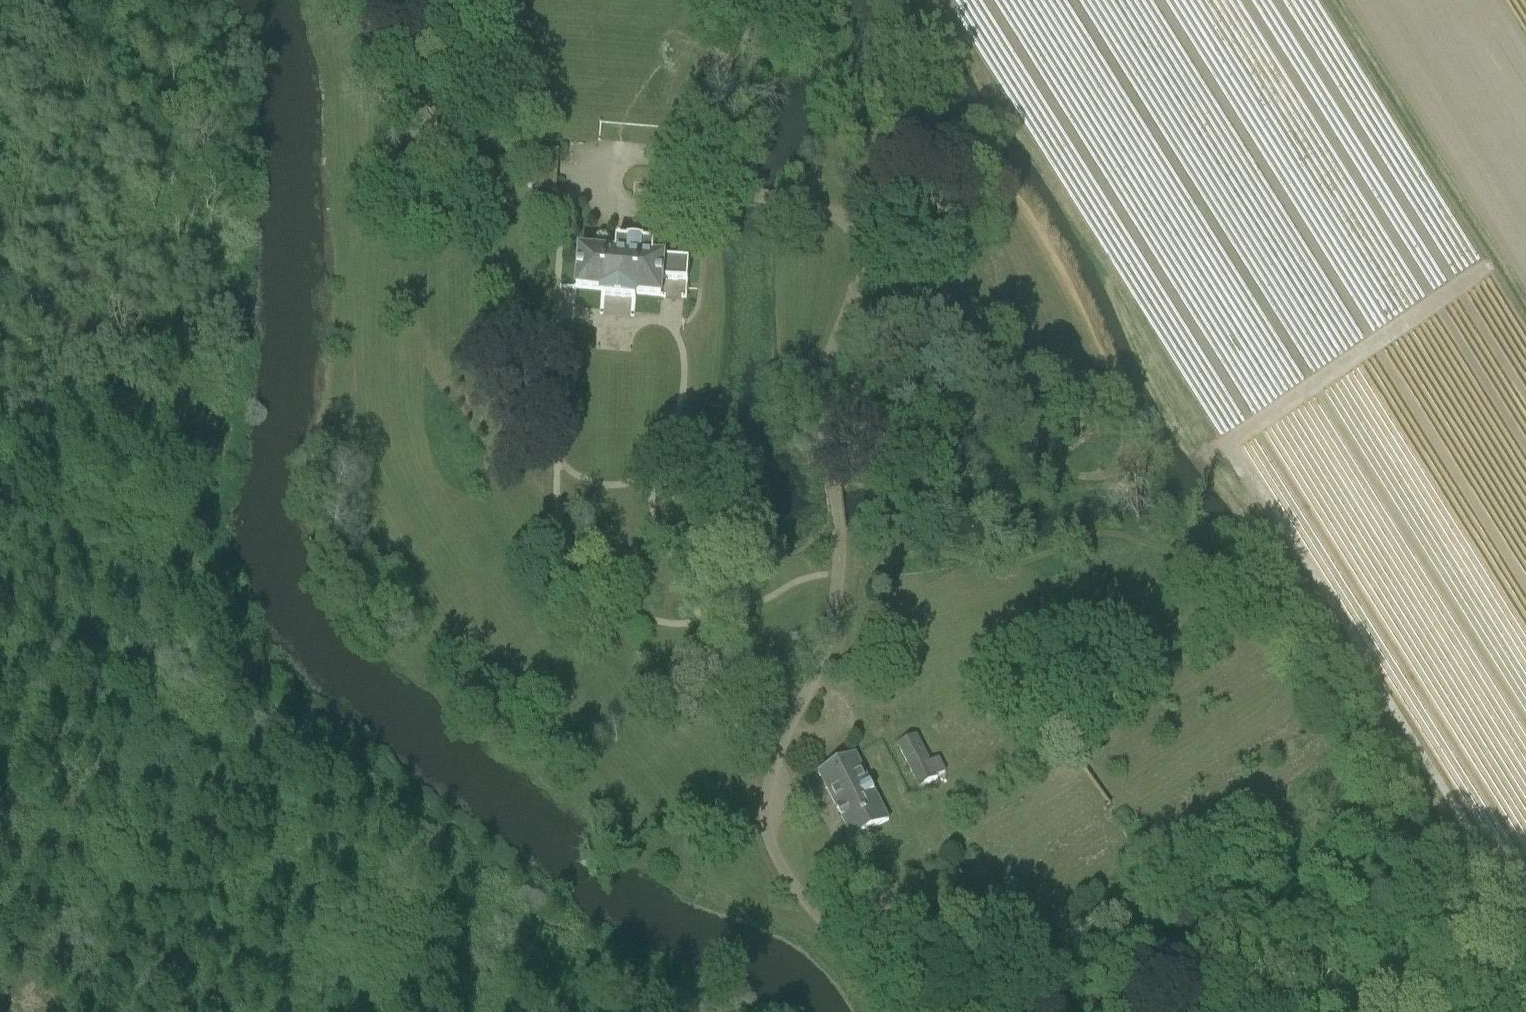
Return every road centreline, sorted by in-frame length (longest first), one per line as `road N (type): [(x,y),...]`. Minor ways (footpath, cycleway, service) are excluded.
road 1 (track): [(781,0),(701,97),(675,191)]

